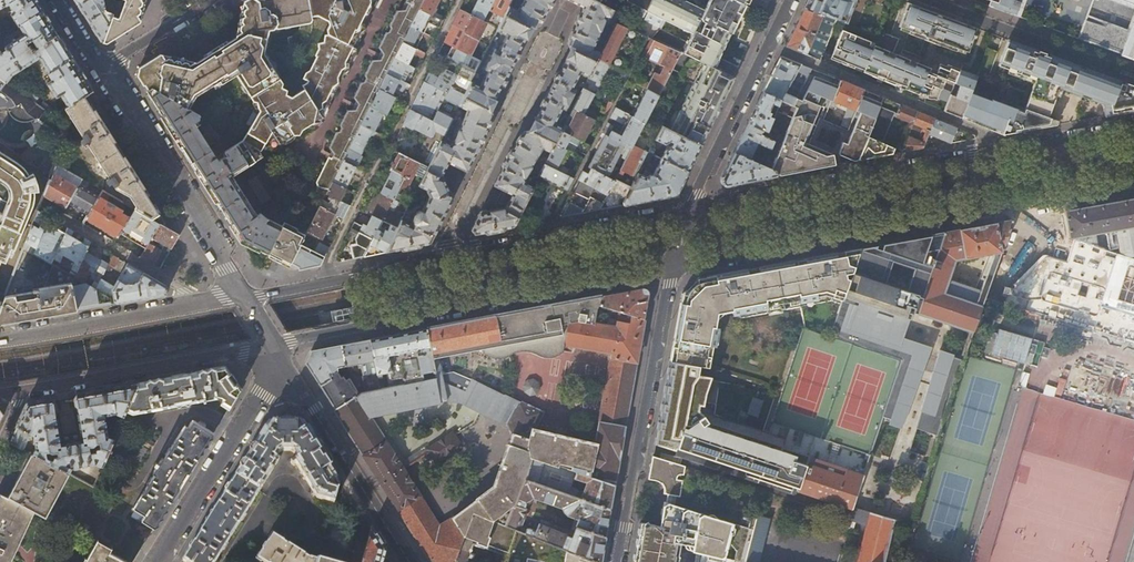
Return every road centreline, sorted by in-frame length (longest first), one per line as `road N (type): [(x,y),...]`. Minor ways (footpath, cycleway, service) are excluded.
road 1 (residential): [(672,268),(1133,183)]
road 2 (residential): [(689,212),(248,296)]
road 3 (residential): [(277,345),(672,268)]
road 4 (residential): [(998,153),(689,212)]
road 5 (residential): [(618,561),(672,268)]
road 6 (residential): [(101,70),(248,296)]
road 7 (residential): [(25,387),(277,345)]
road 8 (residential): [(769,45),(978,132),(998,153)]
road 9 (residential): [(248,296),(0,340)]
road 10 (residential): [(409,561),(281,363)]
road 11 (residential): [(157,561),(281,363)]
road 12 (residential): [(1133,76),(925,0)]
road 13 (residential): [(689,212),(769,45)]
road 14 (residential): [(1133,129),(998,153)]
road 15 (residential): [(101,70),(217,0)]

